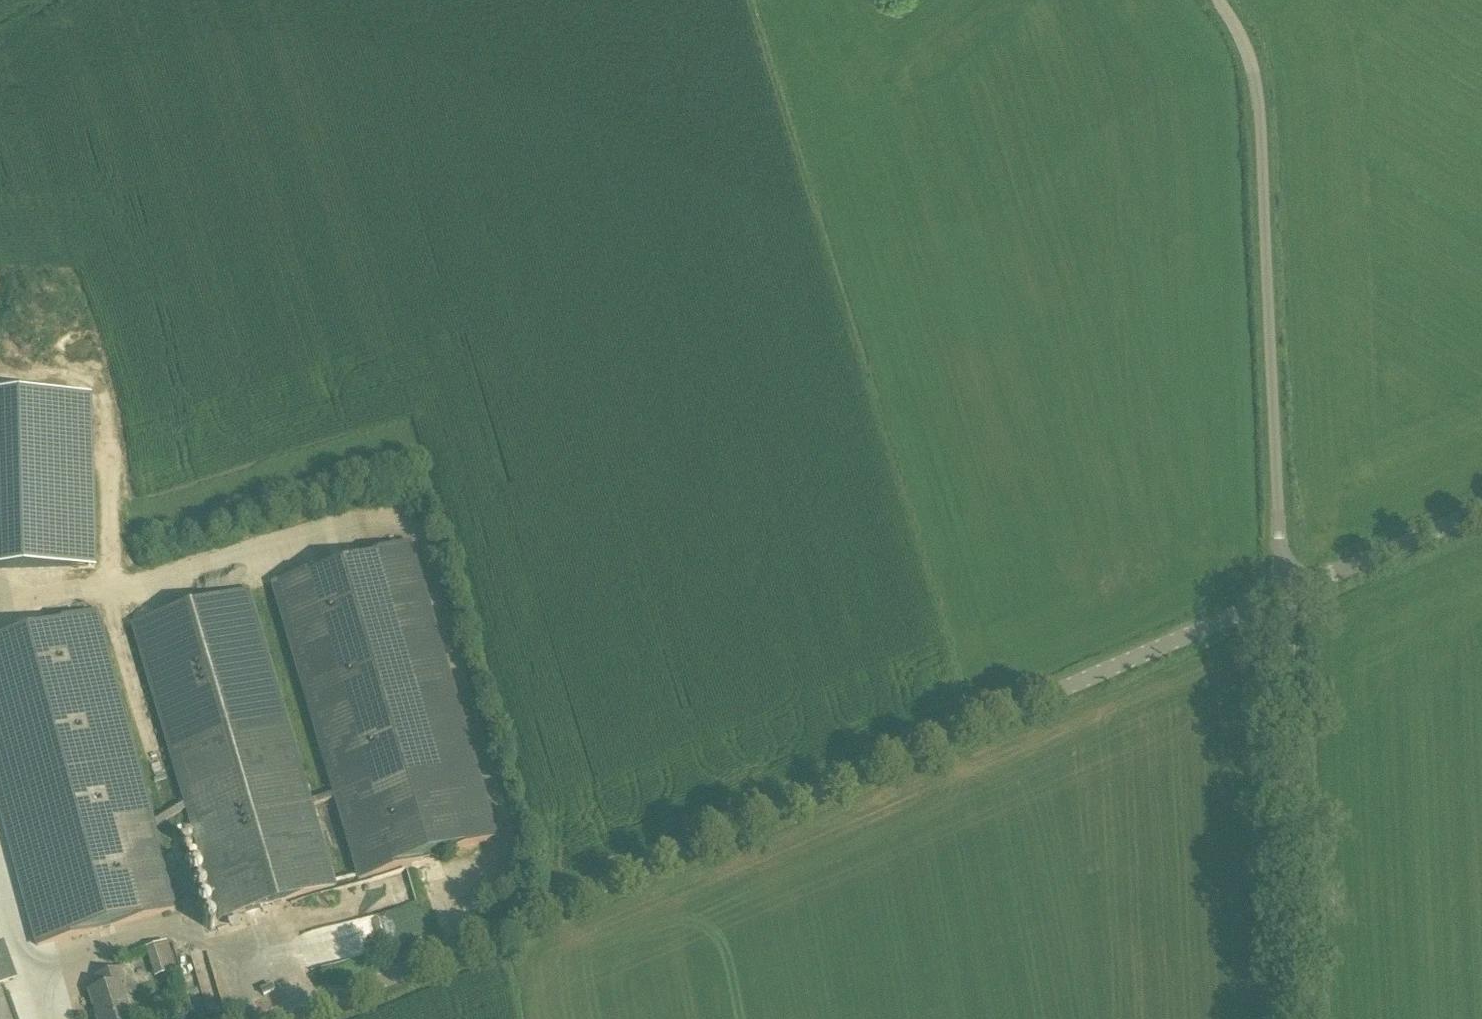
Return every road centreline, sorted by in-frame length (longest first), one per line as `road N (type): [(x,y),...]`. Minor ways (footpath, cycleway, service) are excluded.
road 1 (tertiary): [(279,1018),(1284,593)]
road 2 (unclassified): [(1284,593),(1255,81),(1219,0)]
road 3 (unclassified): [(1305,1018),(1284,593)]
road 4 (tertiary): [(1284,593),(1481,512)]

